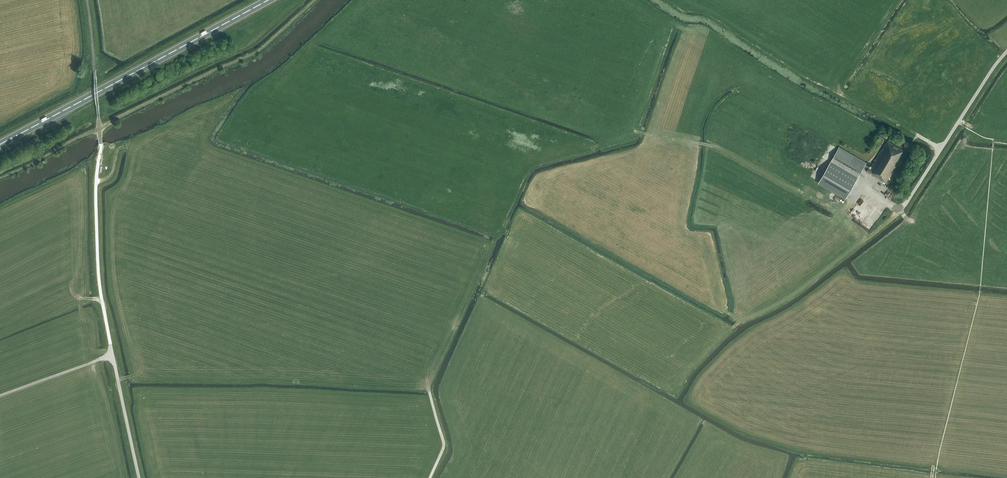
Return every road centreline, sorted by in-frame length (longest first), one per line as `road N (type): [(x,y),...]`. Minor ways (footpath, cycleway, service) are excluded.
road 1 (unclassified): [(139,477),(99,281),(99,159)]
road 2 (trunk): [(0,144),(268,0)]
road 3 (unclassified): [(903,208),(1006,52)]

